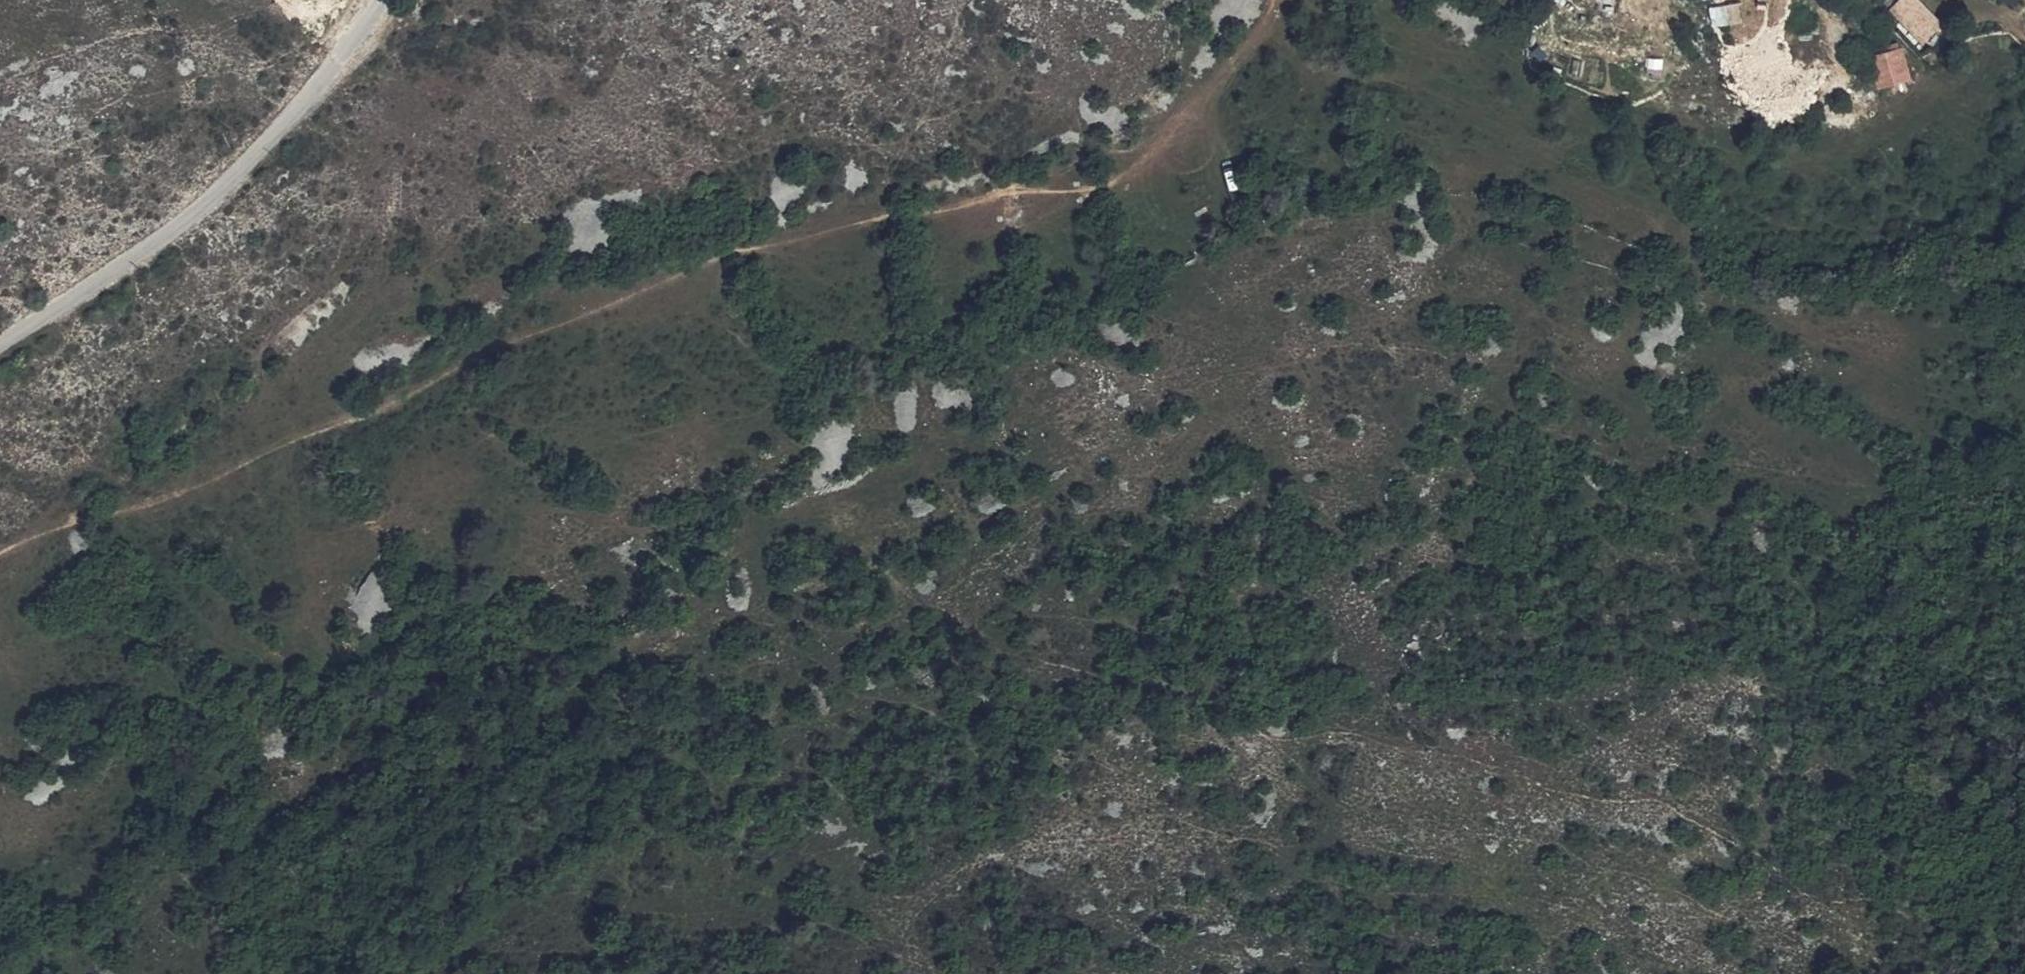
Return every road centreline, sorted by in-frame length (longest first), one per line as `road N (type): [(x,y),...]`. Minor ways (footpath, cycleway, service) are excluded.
road 1 (unclassified): [(0,342),(182,219),(310,102),(383,0)]

